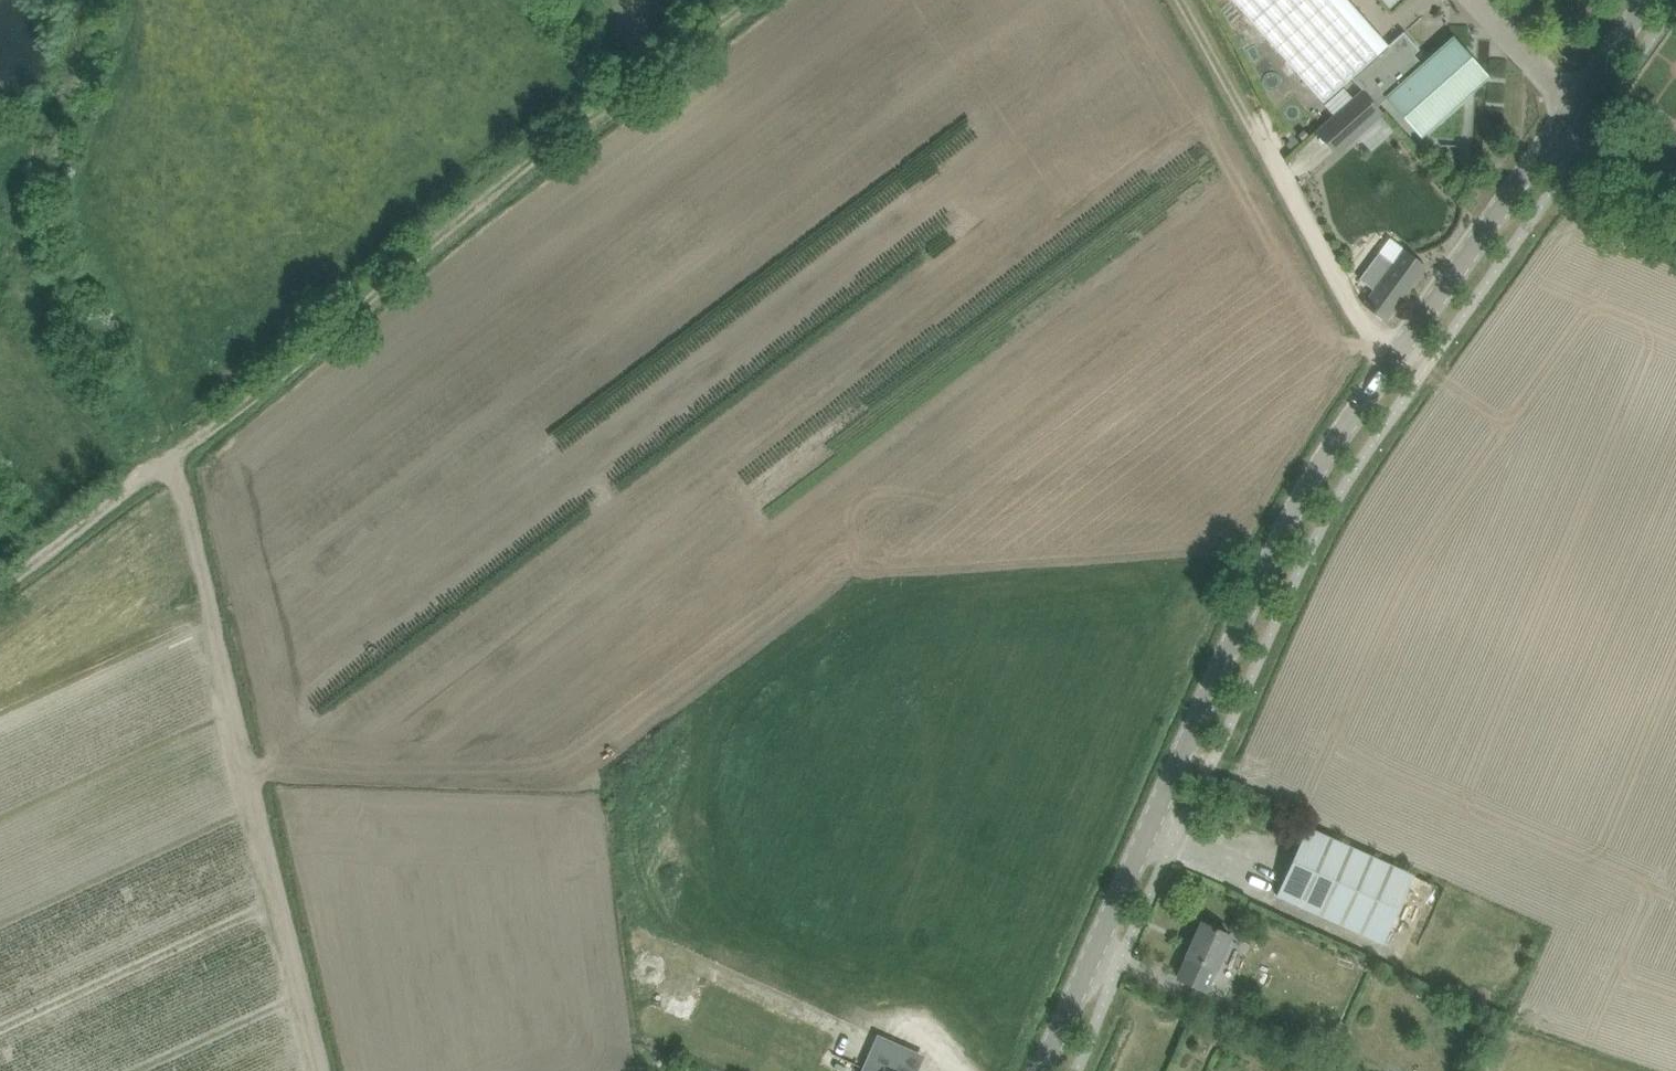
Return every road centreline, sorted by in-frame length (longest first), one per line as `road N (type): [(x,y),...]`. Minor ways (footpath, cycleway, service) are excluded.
road 1 (tertiary): [(1053,1070),(1296,508),(1654,0)]
road 2 (track): [(180,440),(758,0)]
road 3 (track): [(180,440),(333,1070)]
road 4 (track): [(0,577),(180,440)]

